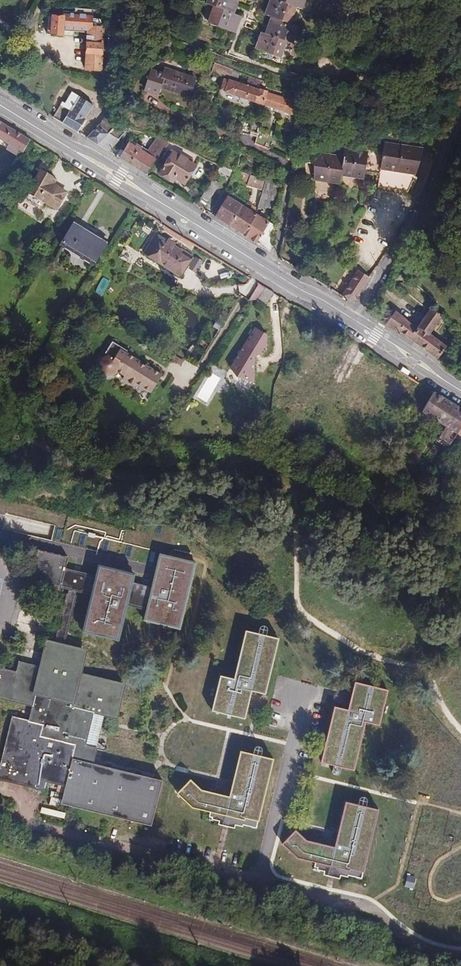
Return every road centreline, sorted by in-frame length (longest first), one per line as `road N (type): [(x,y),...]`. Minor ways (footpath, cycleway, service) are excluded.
road 1 (residential): [(352,318),(425,203),(460,106)]
road 2 (secondary): [(157,200),(352,318)]
road 3 (track): [(460,729),(431,674),(376,659),(301,609),(297,591)]

